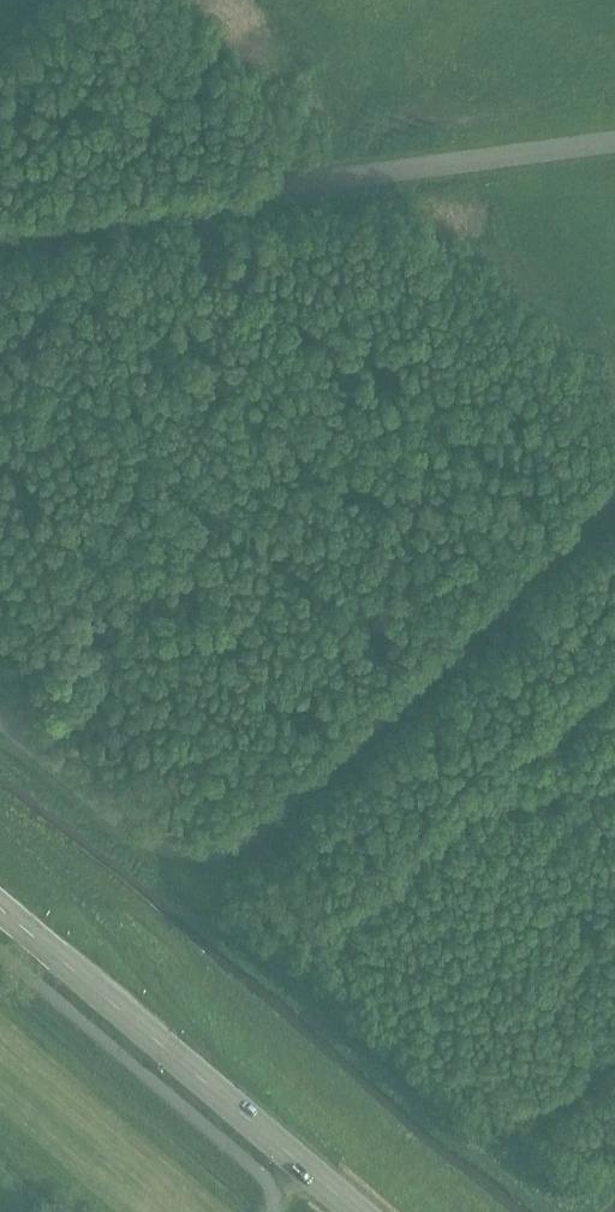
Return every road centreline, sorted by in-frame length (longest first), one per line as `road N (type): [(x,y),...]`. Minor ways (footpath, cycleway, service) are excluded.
road 1 (tertiary): [(357,1211),(0,908)]

